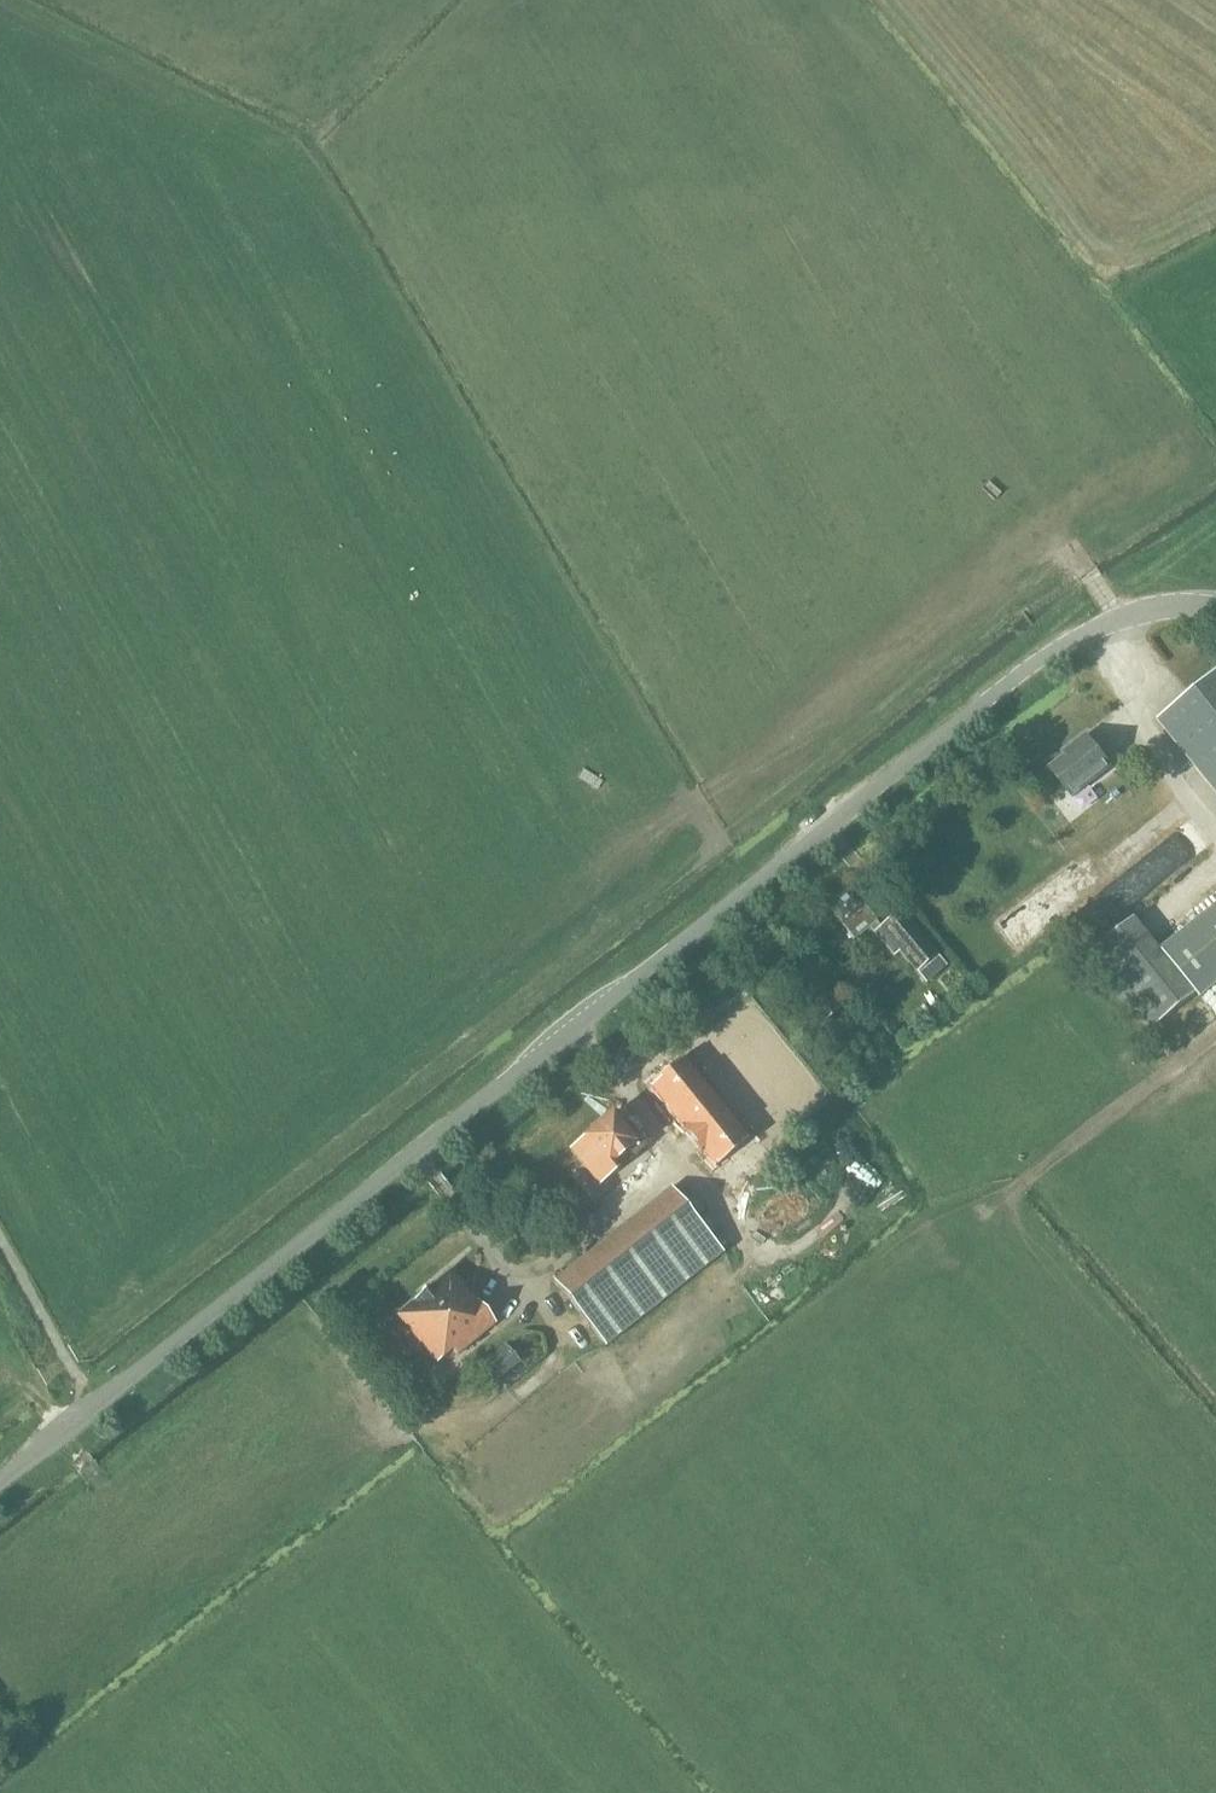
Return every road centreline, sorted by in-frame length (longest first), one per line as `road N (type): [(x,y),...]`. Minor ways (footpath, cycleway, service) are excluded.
road 1 (unclassified): [(0,1481),(1012,683),(1116,622),(1215,611)]
road 2 (track): [(692,0),(714,87),(1085,569),(1116,622)]

